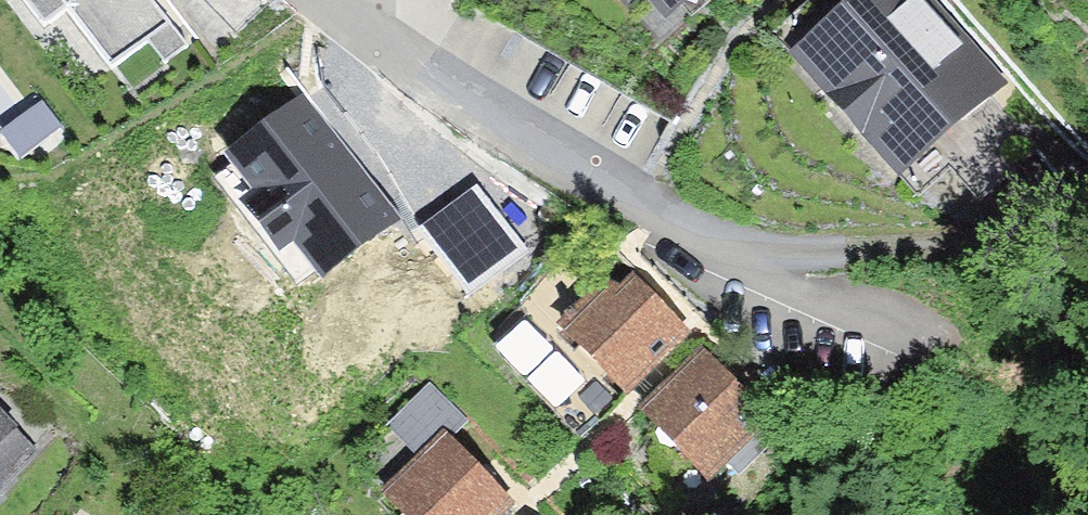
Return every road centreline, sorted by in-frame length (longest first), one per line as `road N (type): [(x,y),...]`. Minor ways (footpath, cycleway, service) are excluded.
road 1 (residential): [(362,0),(646,195),(721,235),(805,253),(944,257),(1087,228)]

